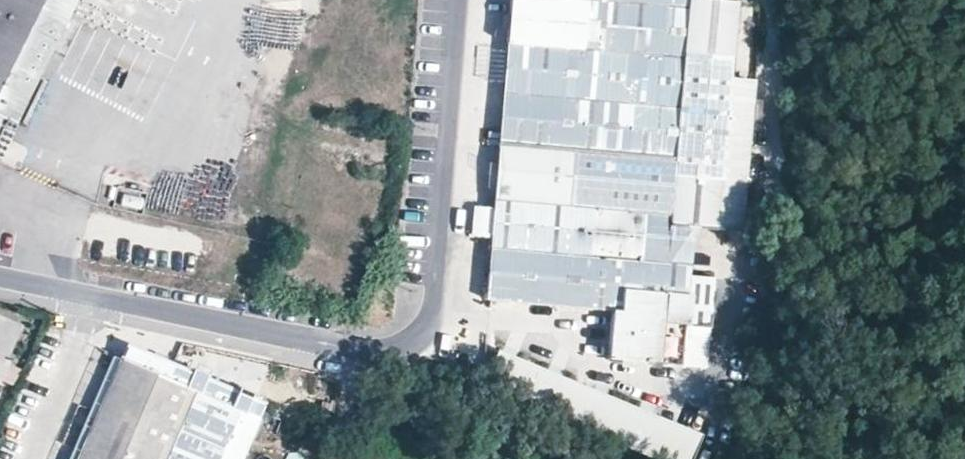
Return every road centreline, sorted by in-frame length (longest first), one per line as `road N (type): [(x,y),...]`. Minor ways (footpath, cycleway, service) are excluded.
road 1 (unclassified): [(459,0),(433,315),(419,346),(392,357)]
road 2 (residential): [(392,357),(98,298)]
road 3 (residential): [(98,298),(27,458)]

